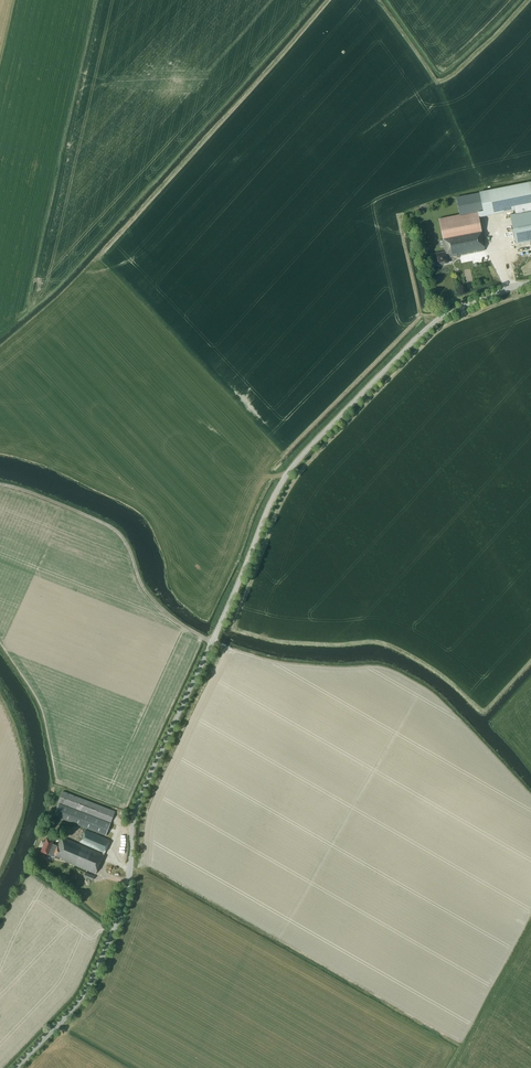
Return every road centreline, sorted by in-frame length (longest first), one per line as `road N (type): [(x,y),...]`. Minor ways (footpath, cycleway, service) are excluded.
road 1 (tertiary): [(213,643),(268,510),(310,447),(432,323),(530,282)]
road 2 (tertiary): [(16,1067),(77,1006),(108,948),(125,901),(140,798),(213,643)]
road 3 (unclassified): [(213,643),(149,597),(118,533),(0,484)]

